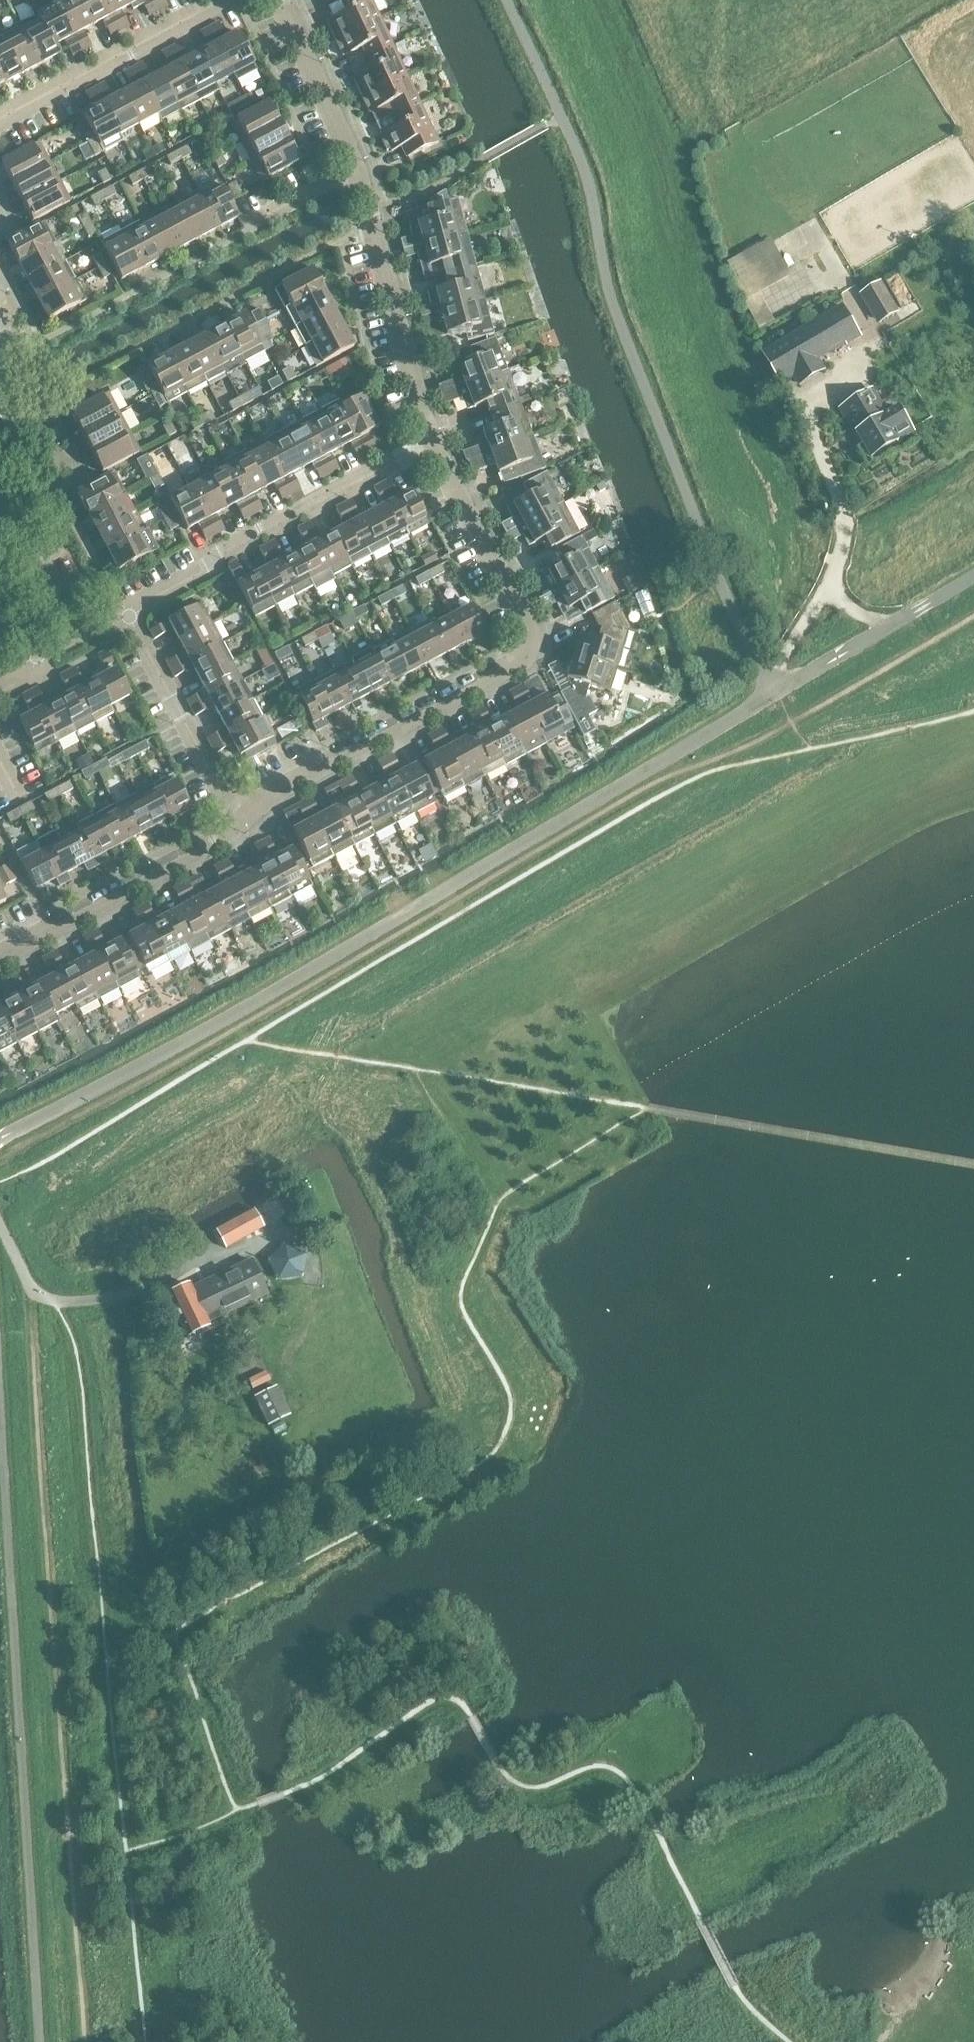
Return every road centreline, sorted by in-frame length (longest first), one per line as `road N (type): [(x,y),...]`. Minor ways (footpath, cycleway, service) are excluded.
road 1 (residential): [(239,819),(279,789),(515,672),(525,636),(432,454)]
road 2 (residential): [(125,612),(411,457),(432,454)]
road 3 (residential): [(432,454),(357,174)]
road 4 (residential): [(0,951),(201,854),(239,819)]
road 5 (residential): [(0,123),(231,0)]
road 6 (residential): [(239,819),(125,612)]
road 7 (residential): [(357,174),(275,0)]
road 8 (residential): [(246,226),(357,174)]

